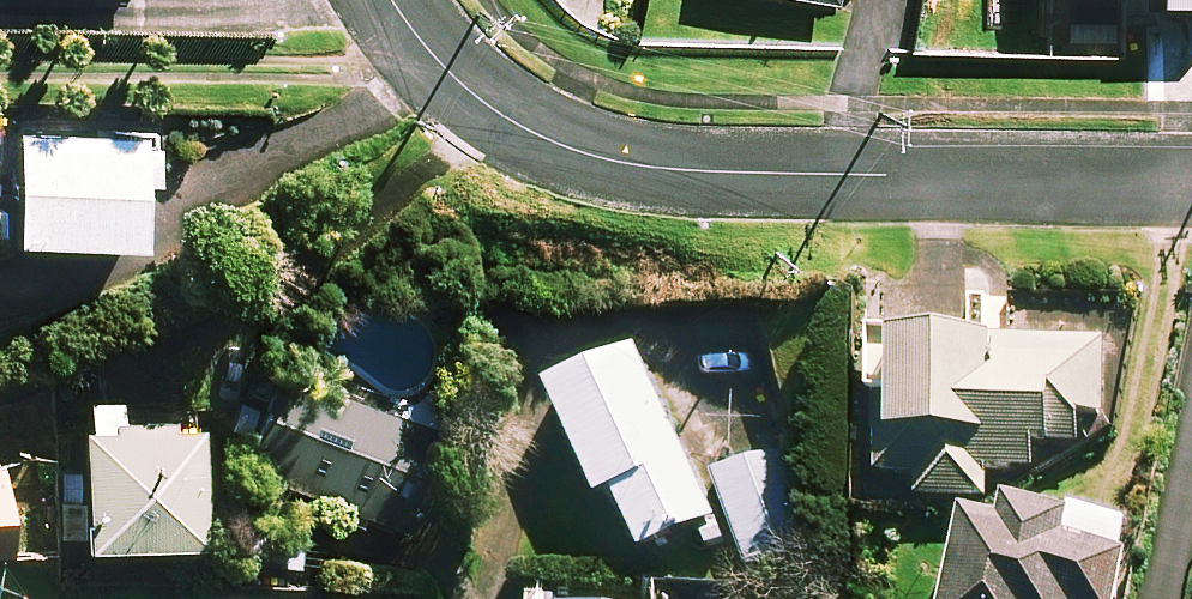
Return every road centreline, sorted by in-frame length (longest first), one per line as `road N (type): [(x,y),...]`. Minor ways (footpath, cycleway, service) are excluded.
road 1 (residential): [(1191,177),(720,177),(619,168),(496,120),(443,76),(388,0)]

